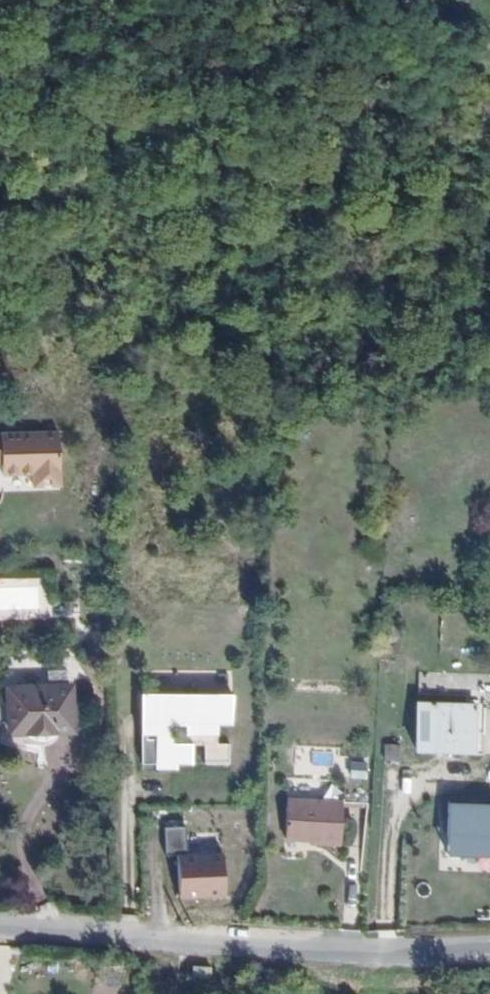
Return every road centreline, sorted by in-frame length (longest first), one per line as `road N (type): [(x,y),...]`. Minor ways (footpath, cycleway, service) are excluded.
road 1 (residential): [(0,933),(349,955),(489,951)]

